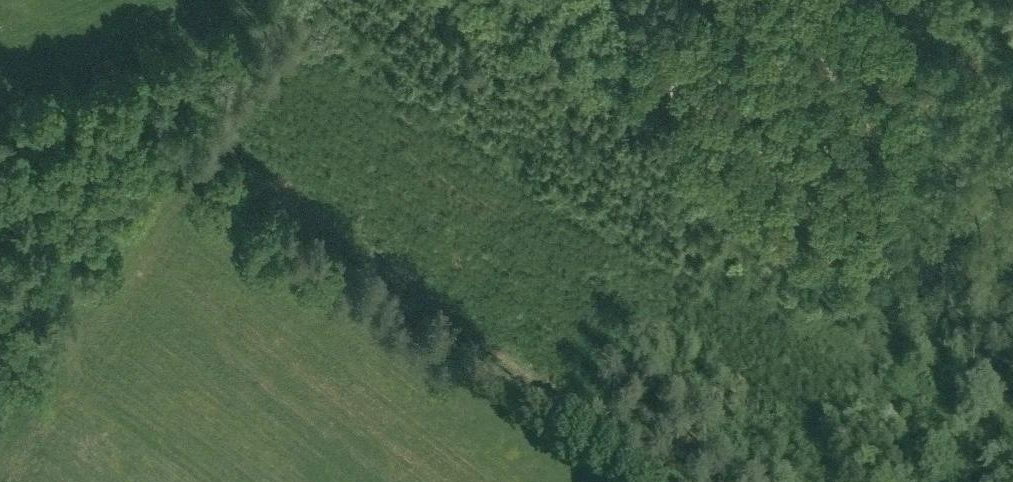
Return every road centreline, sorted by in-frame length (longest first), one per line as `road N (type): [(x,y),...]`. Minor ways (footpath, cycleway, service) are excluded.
road 1 (track): [(310,0),(232,116),(225,136),(232,150),(664,481)]
road 2 (track): [(1012,416),(475,0)]
road 3 (track): [(257,0),(153,124),(49,201),(0,251)]

